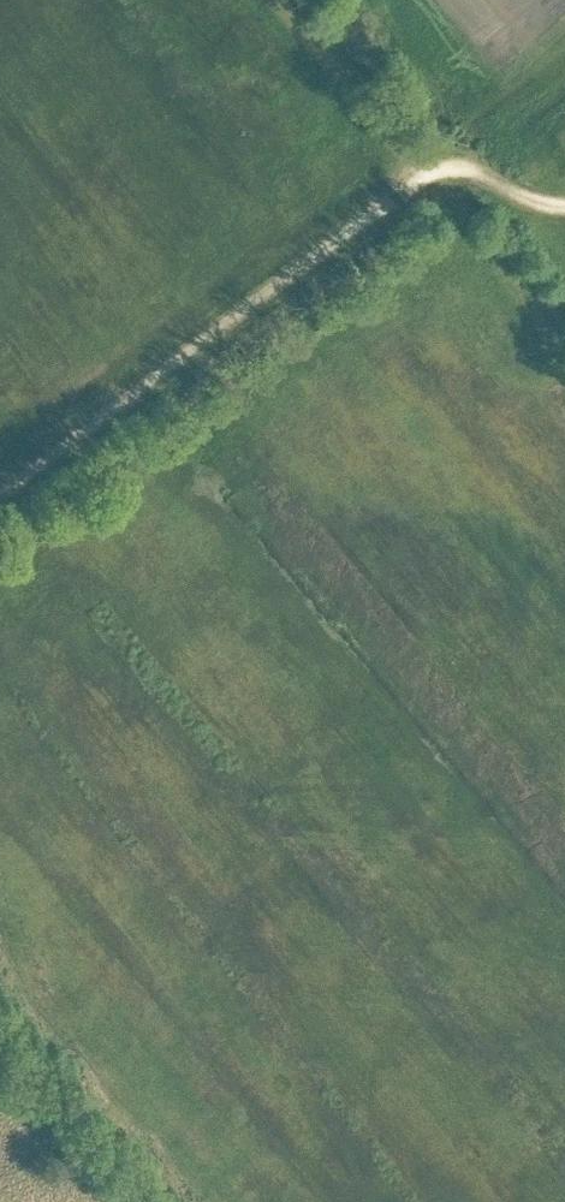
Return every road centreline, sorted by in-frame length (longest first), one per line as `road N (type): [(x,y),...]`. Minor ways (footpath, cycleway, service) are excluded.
road 1 (track): [(0,498),(432,173),(459,166),(538,206),(564,208)]
road 2 (track): [(274,0),(418,184)]

